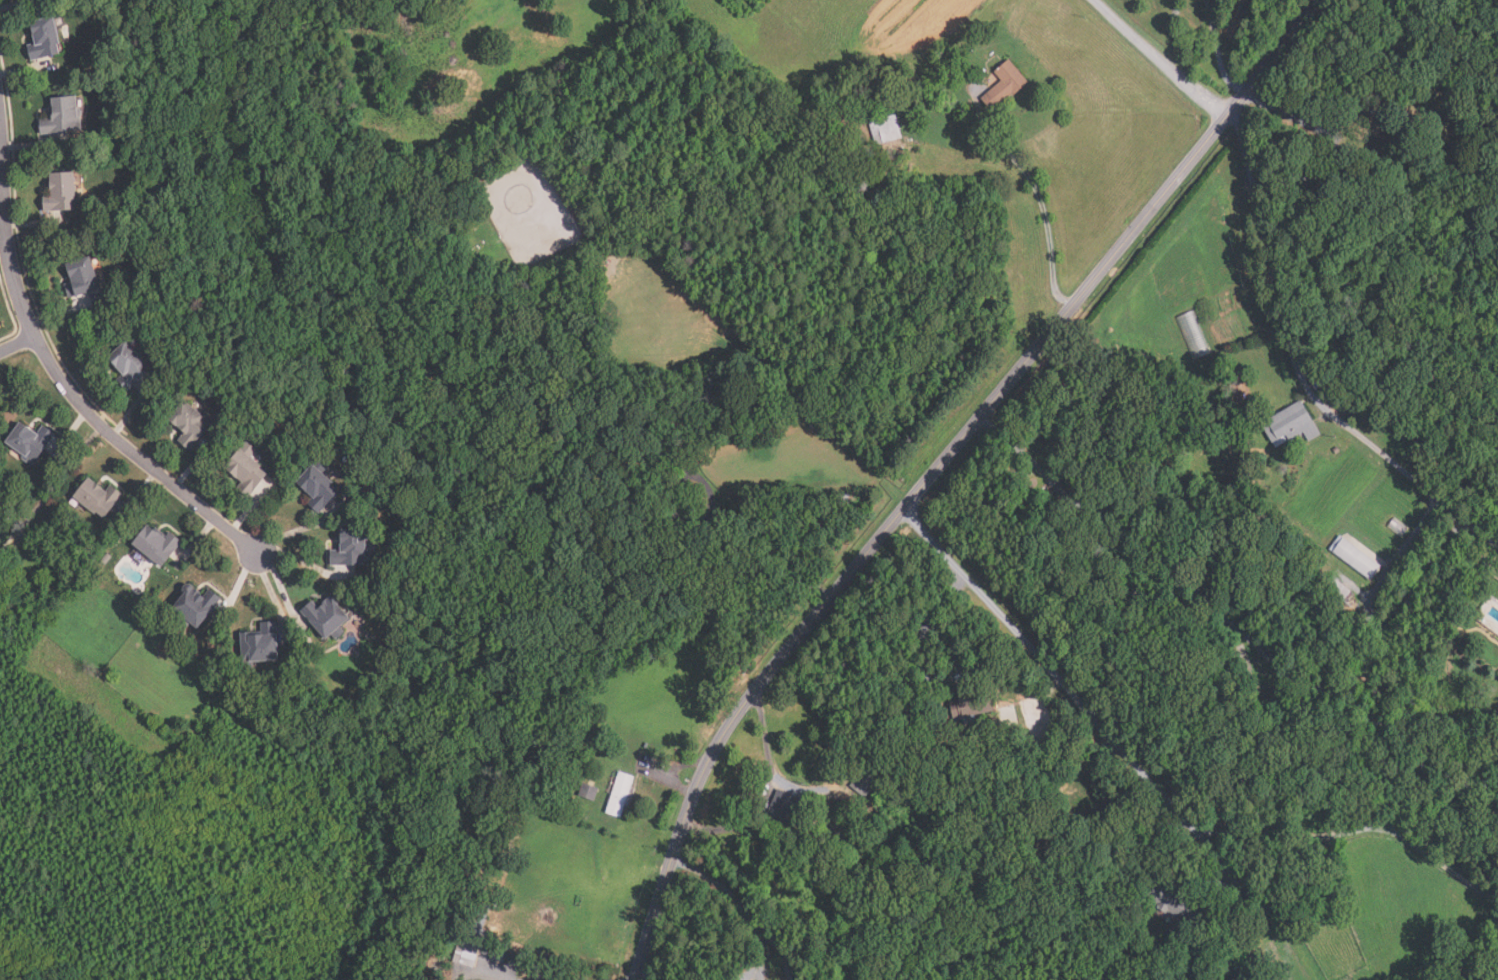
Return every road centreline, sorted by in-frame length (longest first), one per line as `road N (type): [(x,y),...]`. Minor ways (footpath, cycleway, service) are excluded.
road 1 (secondary): [(636,979),(705,768),(743,707),(1318,0)]
road 2 (residential): [(0,116),(13,266),(57,375),(112,437),(258,552)]
road 3 (residential): [(1226,116),(1101,0)]

